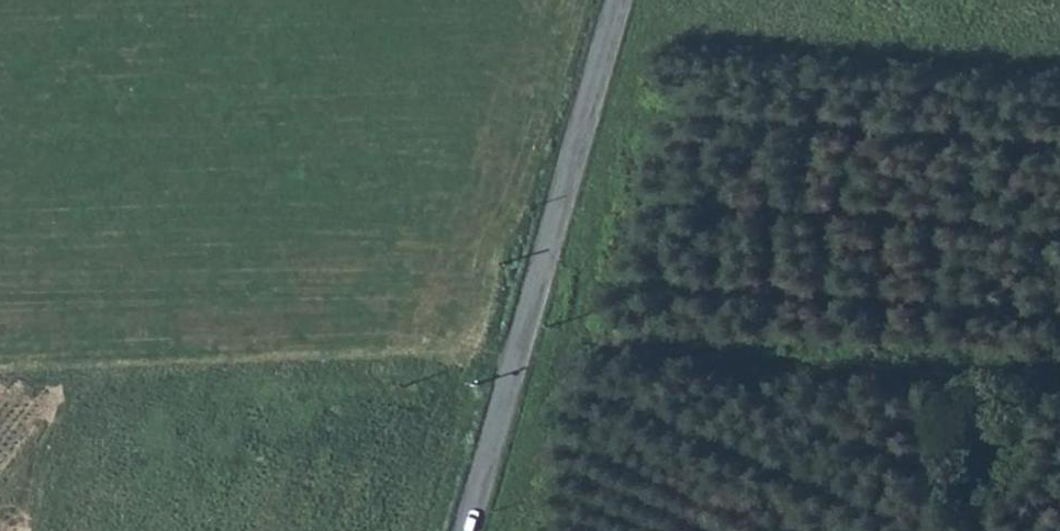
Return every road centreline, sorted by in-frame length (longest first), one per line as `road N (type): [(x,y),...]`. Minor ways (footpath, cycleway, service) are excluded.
road 1 (unclassified): [(620,0),(463,530)]

